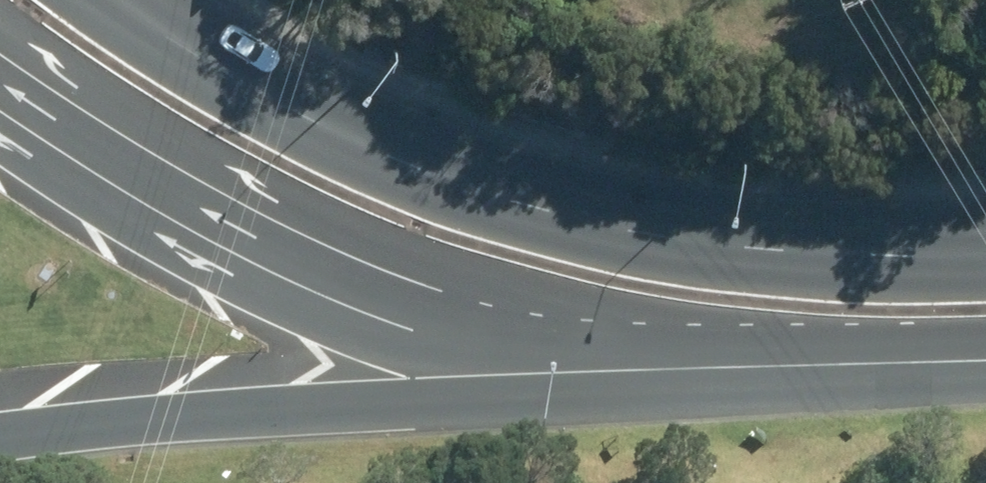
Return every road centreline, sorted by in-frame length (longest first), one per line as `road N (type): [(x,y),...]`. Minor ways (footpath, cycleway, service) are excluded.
road 1 (primary): [(985,355),(660,352),(546,339),(431,309),(246,231),(0,92)]
road 2 (primary): [(985,365),(895,387),(397,394),(0,439)]
road 3 (primary): [(125,0),(295,113),(416,169),(526,205),(649,234),(985,267)]

